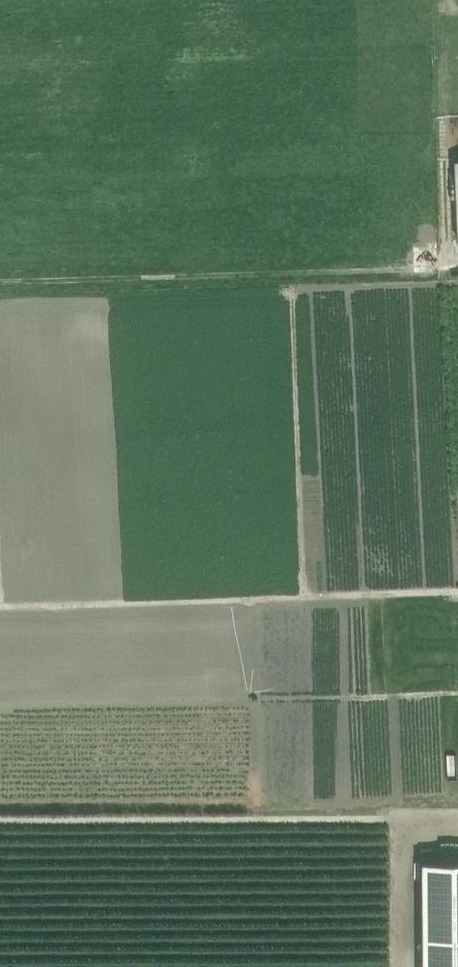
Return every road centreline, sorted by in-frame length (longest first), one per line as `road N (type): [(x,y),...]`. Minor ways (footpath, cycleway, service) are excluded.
road 1 (track): [(396,818),(0,819)]

